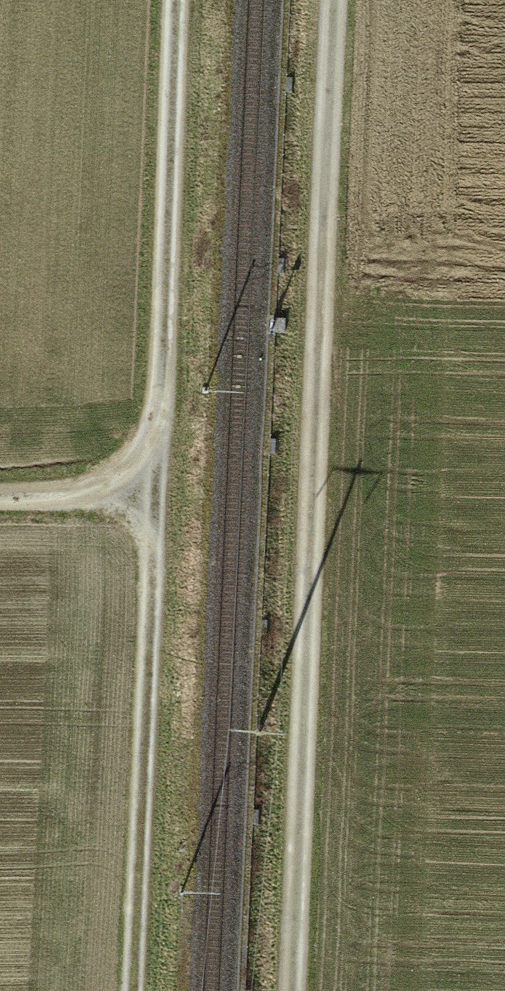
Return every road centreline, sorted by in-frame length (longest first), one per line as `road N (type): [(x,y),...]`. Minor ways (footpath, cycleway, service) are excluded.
road 1 (track): [(293,990),(340,0)]
road 2 (track): [(138,990),(178,0)]
road 3 (track): [(0,494),(157,491)]

